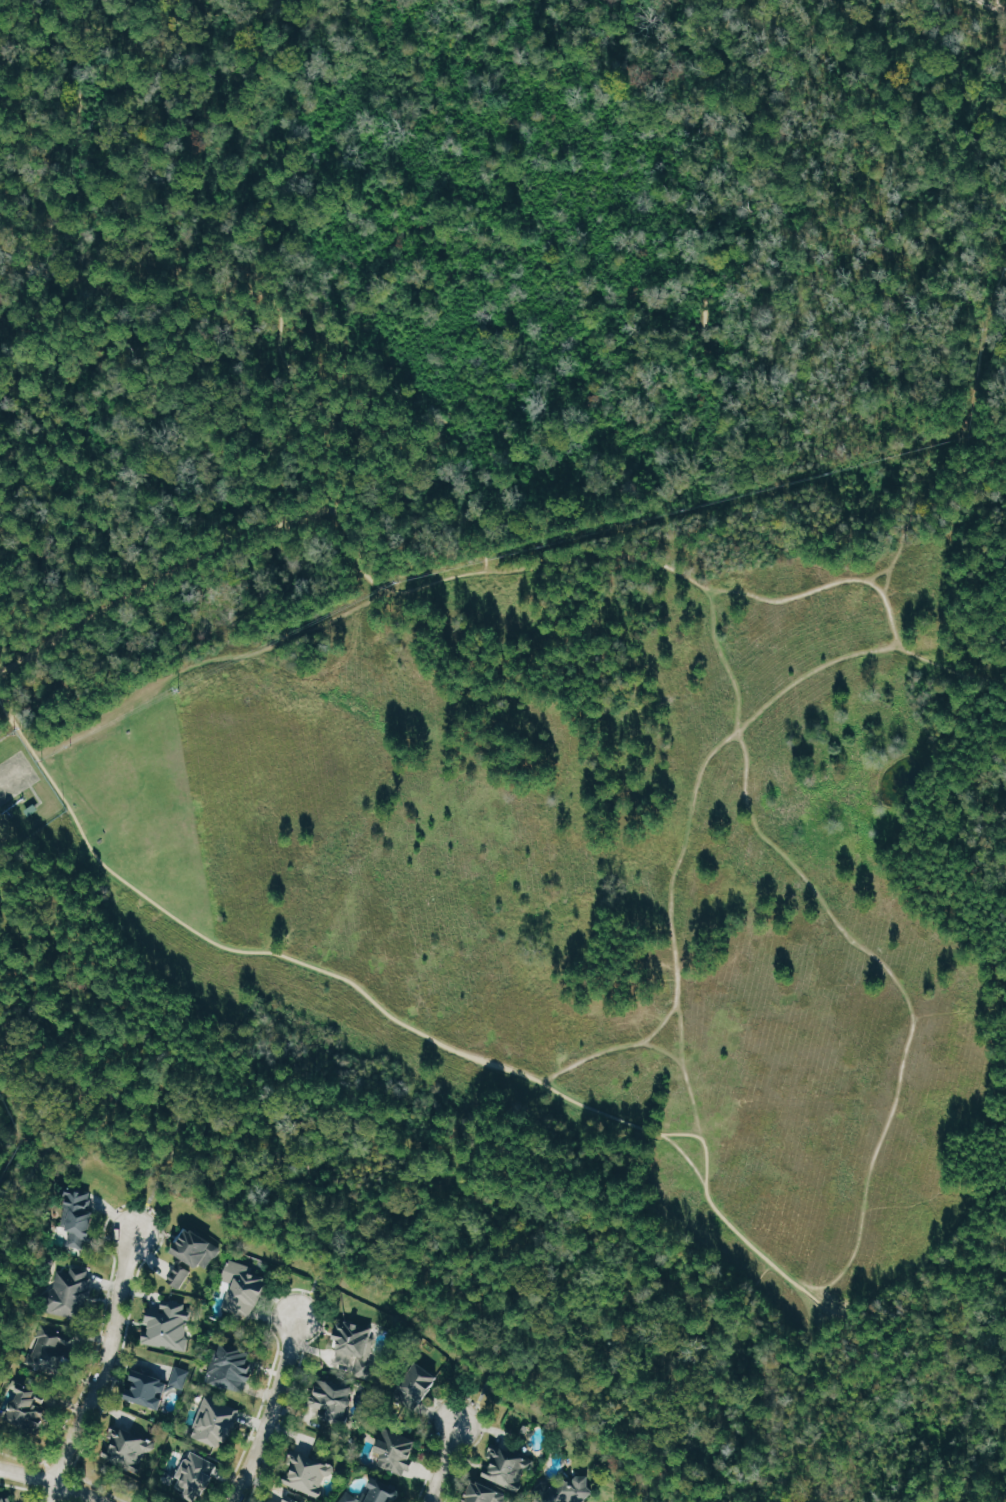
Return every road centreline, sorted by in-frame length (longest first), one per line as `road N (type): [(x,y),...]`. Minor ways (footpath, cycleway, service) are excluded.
road 1 (residential): [(52,1483),(107,1363),(134,1235)]
road 2 (residential): [(232,1501),(261,1445),(296,1320)]

